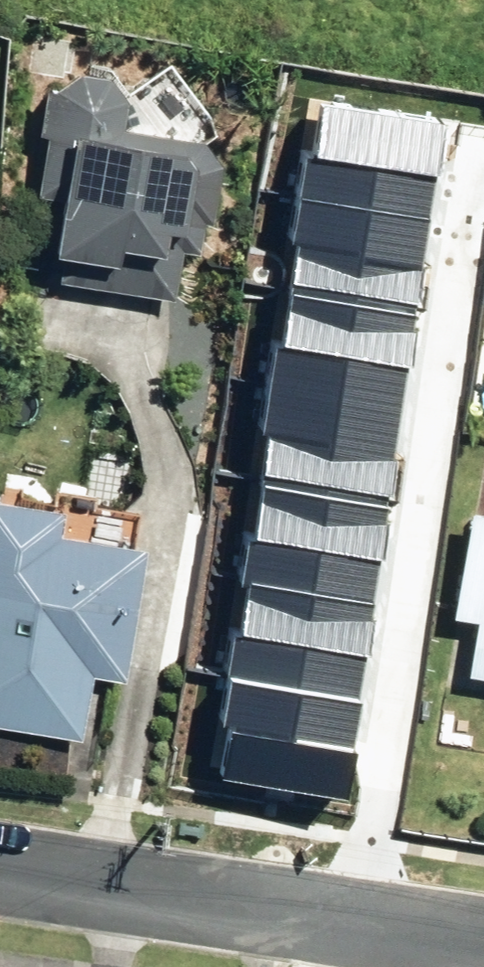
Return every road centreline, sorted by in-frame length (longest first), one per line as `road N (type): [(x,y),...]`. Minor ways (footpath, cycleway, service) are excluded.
road 1 (residential): [(0,873),(483,946)]

